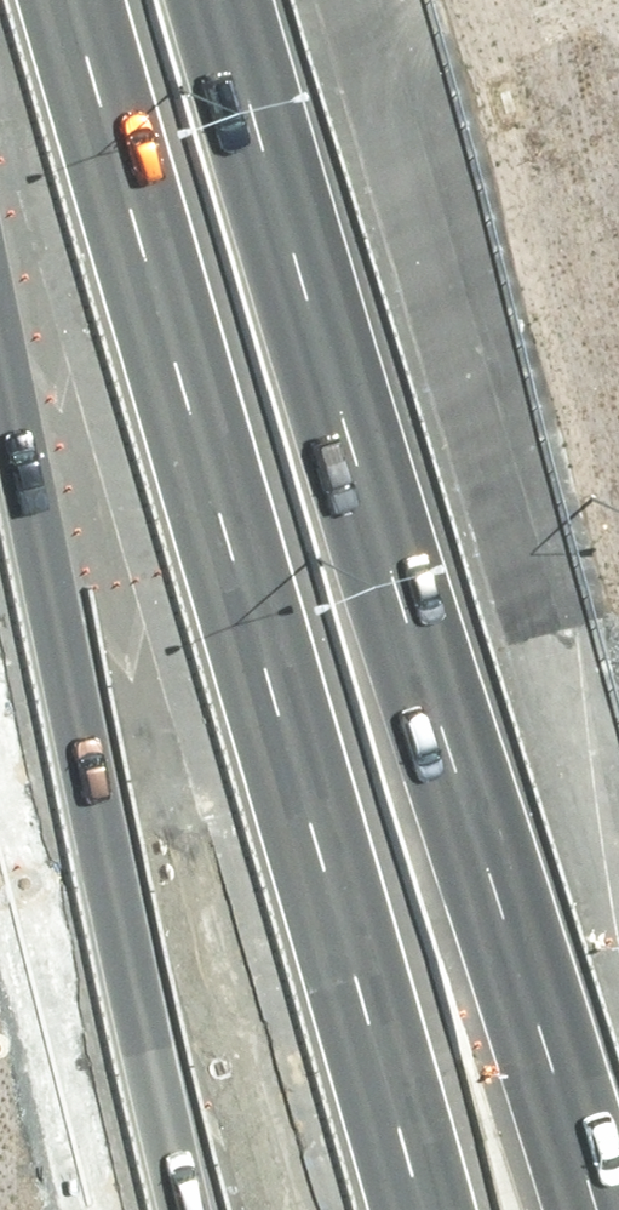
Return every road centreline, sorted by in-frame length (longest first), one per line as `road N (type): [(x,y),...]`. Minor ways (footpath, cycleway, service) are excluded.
road 1 (motorway): [(401,1209),(45,0)]
road 2 (motorway): [(263,0),(612,1209)]
road 3 (motorway): [(176,1209),(0,471)]

